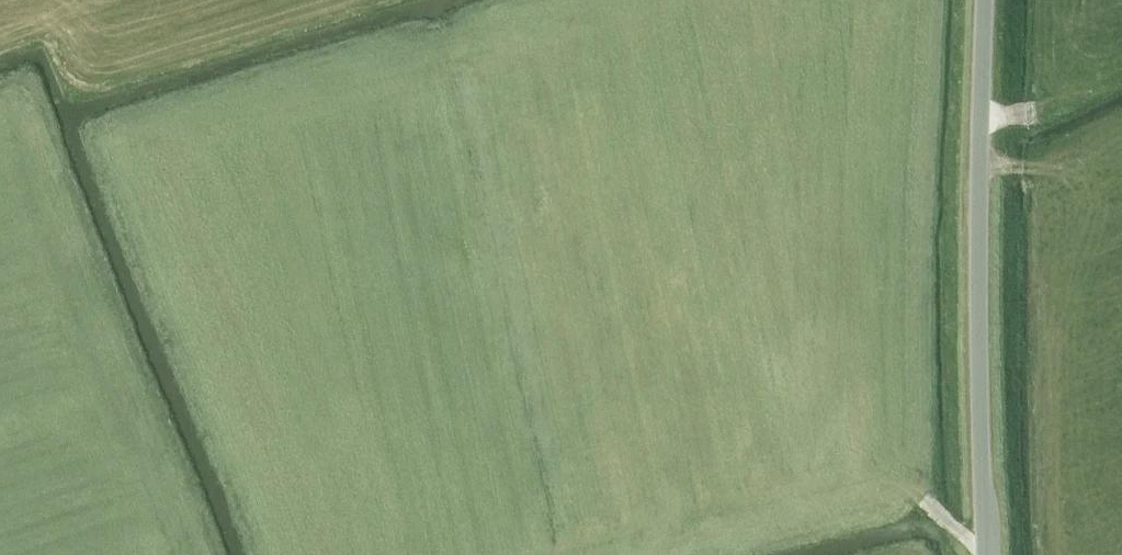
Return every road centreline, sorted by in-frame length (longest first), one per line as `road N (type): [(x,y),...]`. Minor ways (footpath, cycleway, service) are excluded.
road 1 (unclassified): [(984,554),(986,0)]

